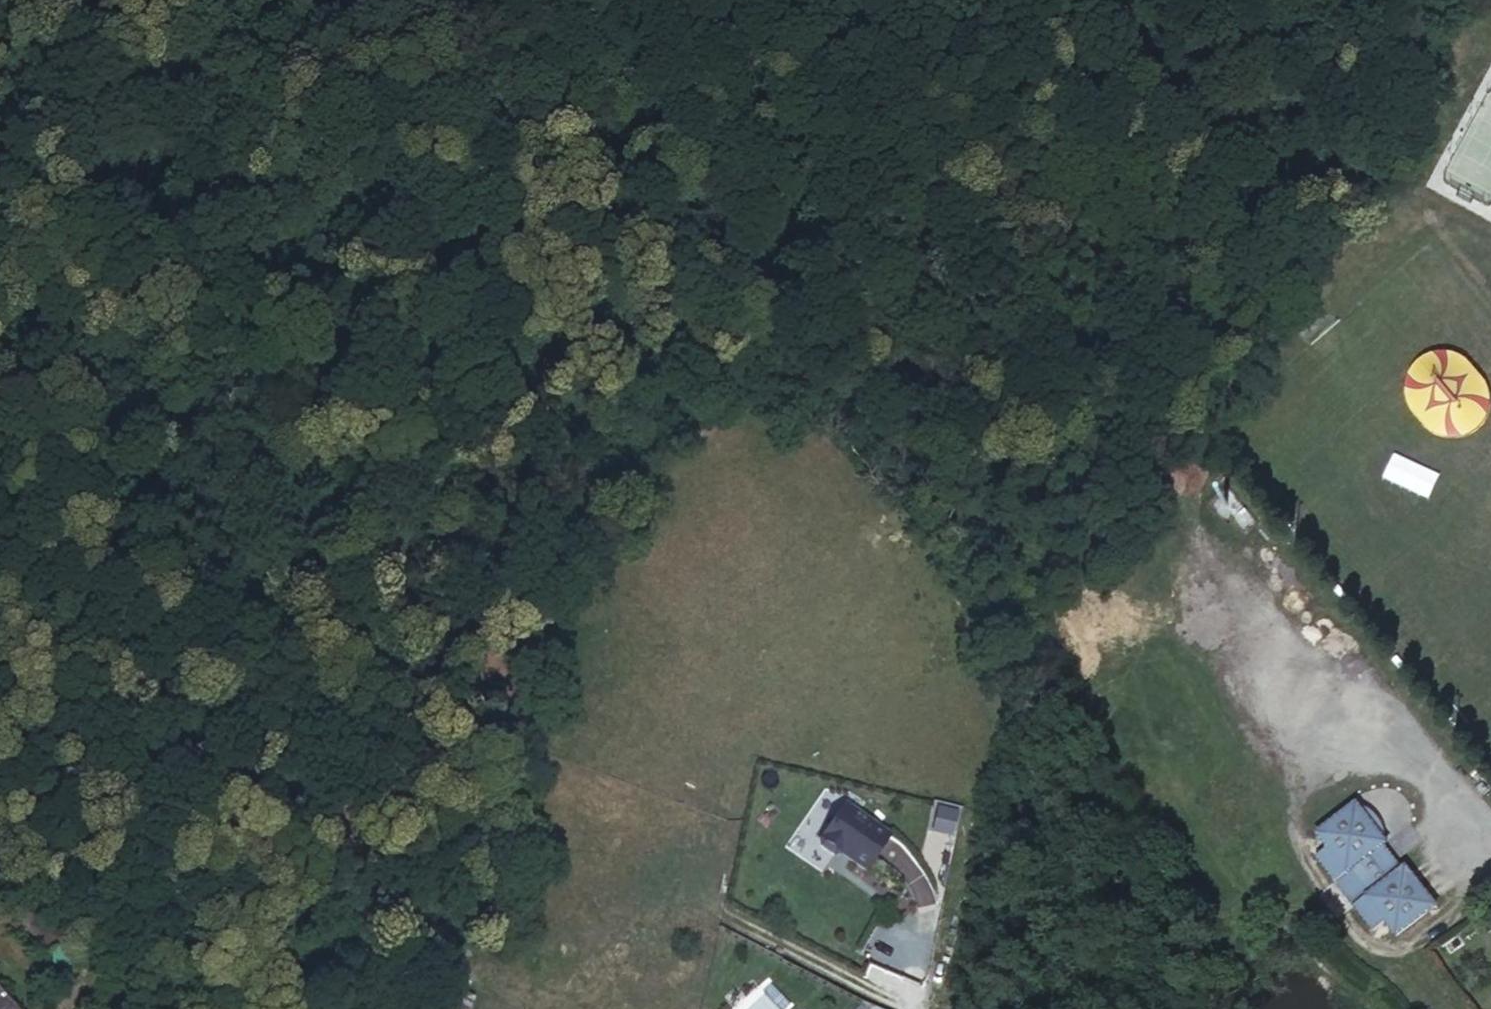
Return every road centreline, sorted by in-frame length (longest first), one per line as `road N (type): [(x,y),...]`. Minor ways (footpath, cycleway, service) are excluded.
road 1 (track): [(722,911),(912,1008)]

